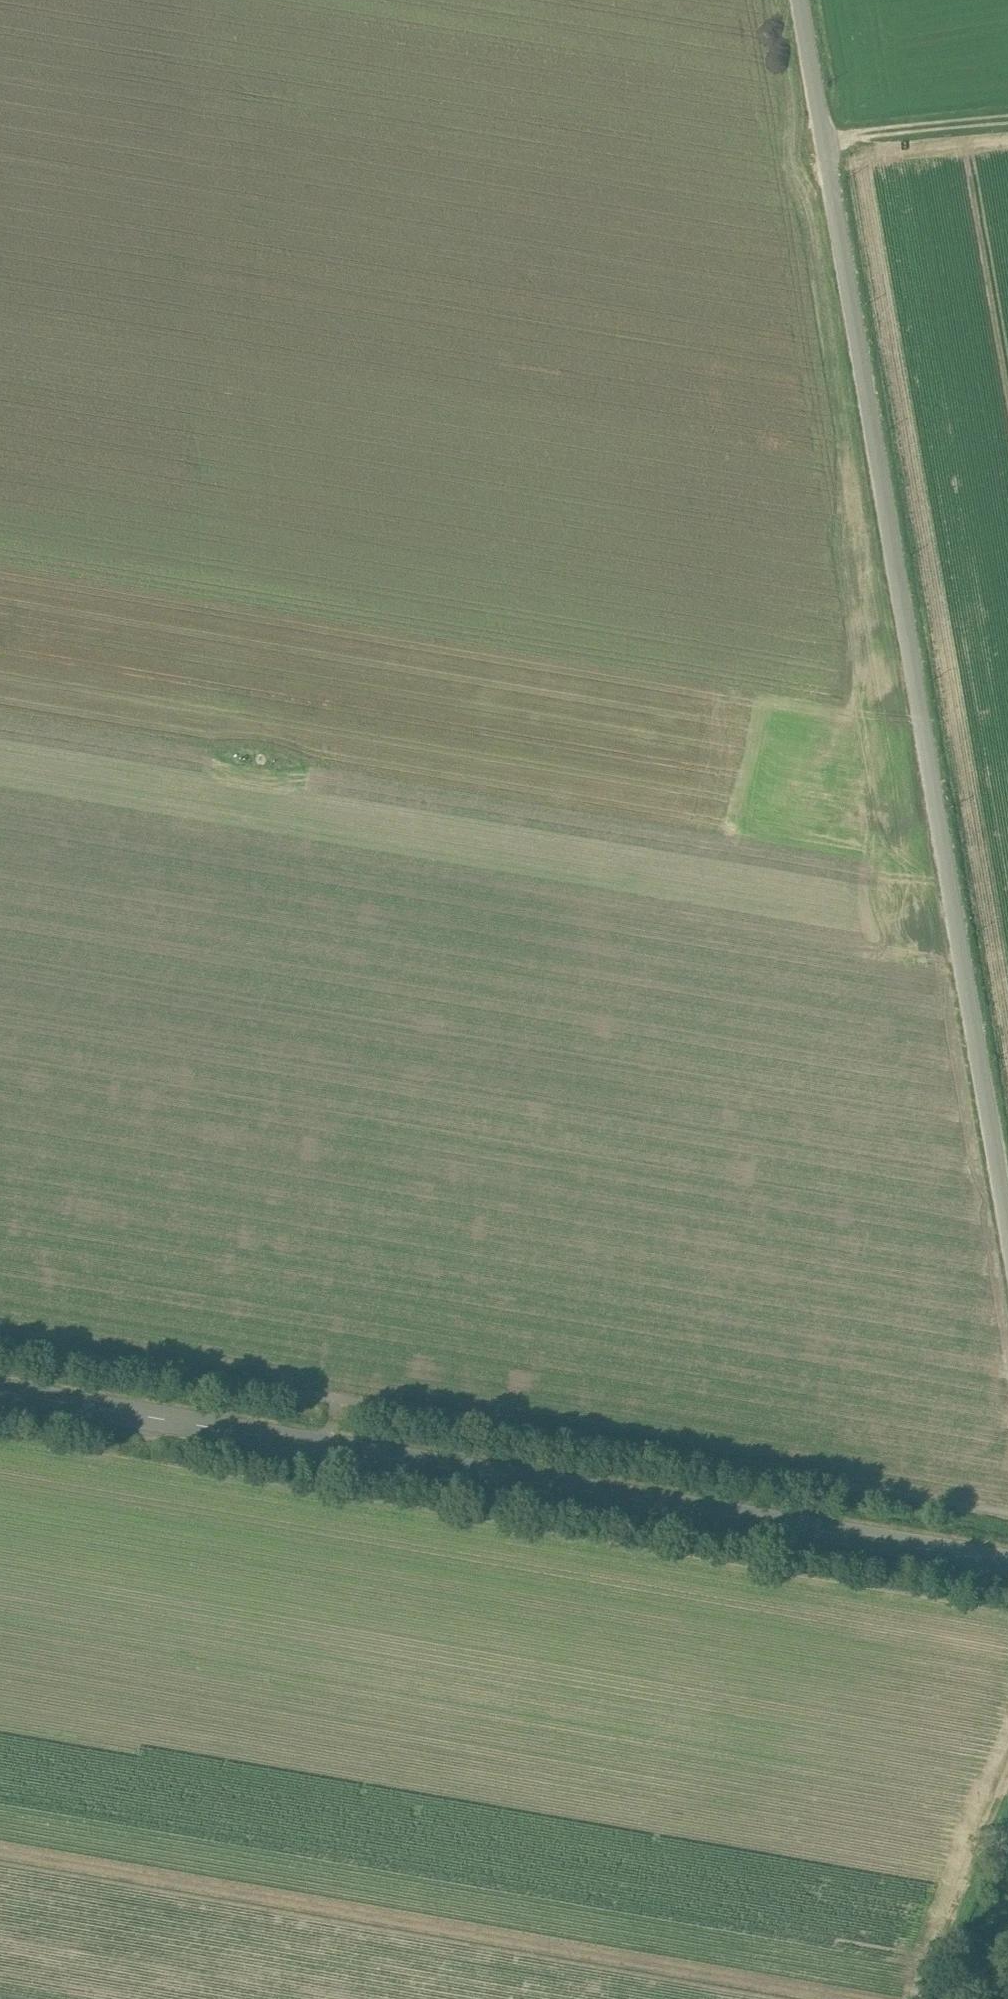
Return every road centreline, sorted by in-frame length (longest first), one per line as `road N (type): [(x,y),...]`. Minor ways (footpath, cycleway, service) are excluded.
road 1 (unclassified): [(796,0),(1007,1233)]
road 2 (tertiary): [(0,1390),(1007,1561)]

